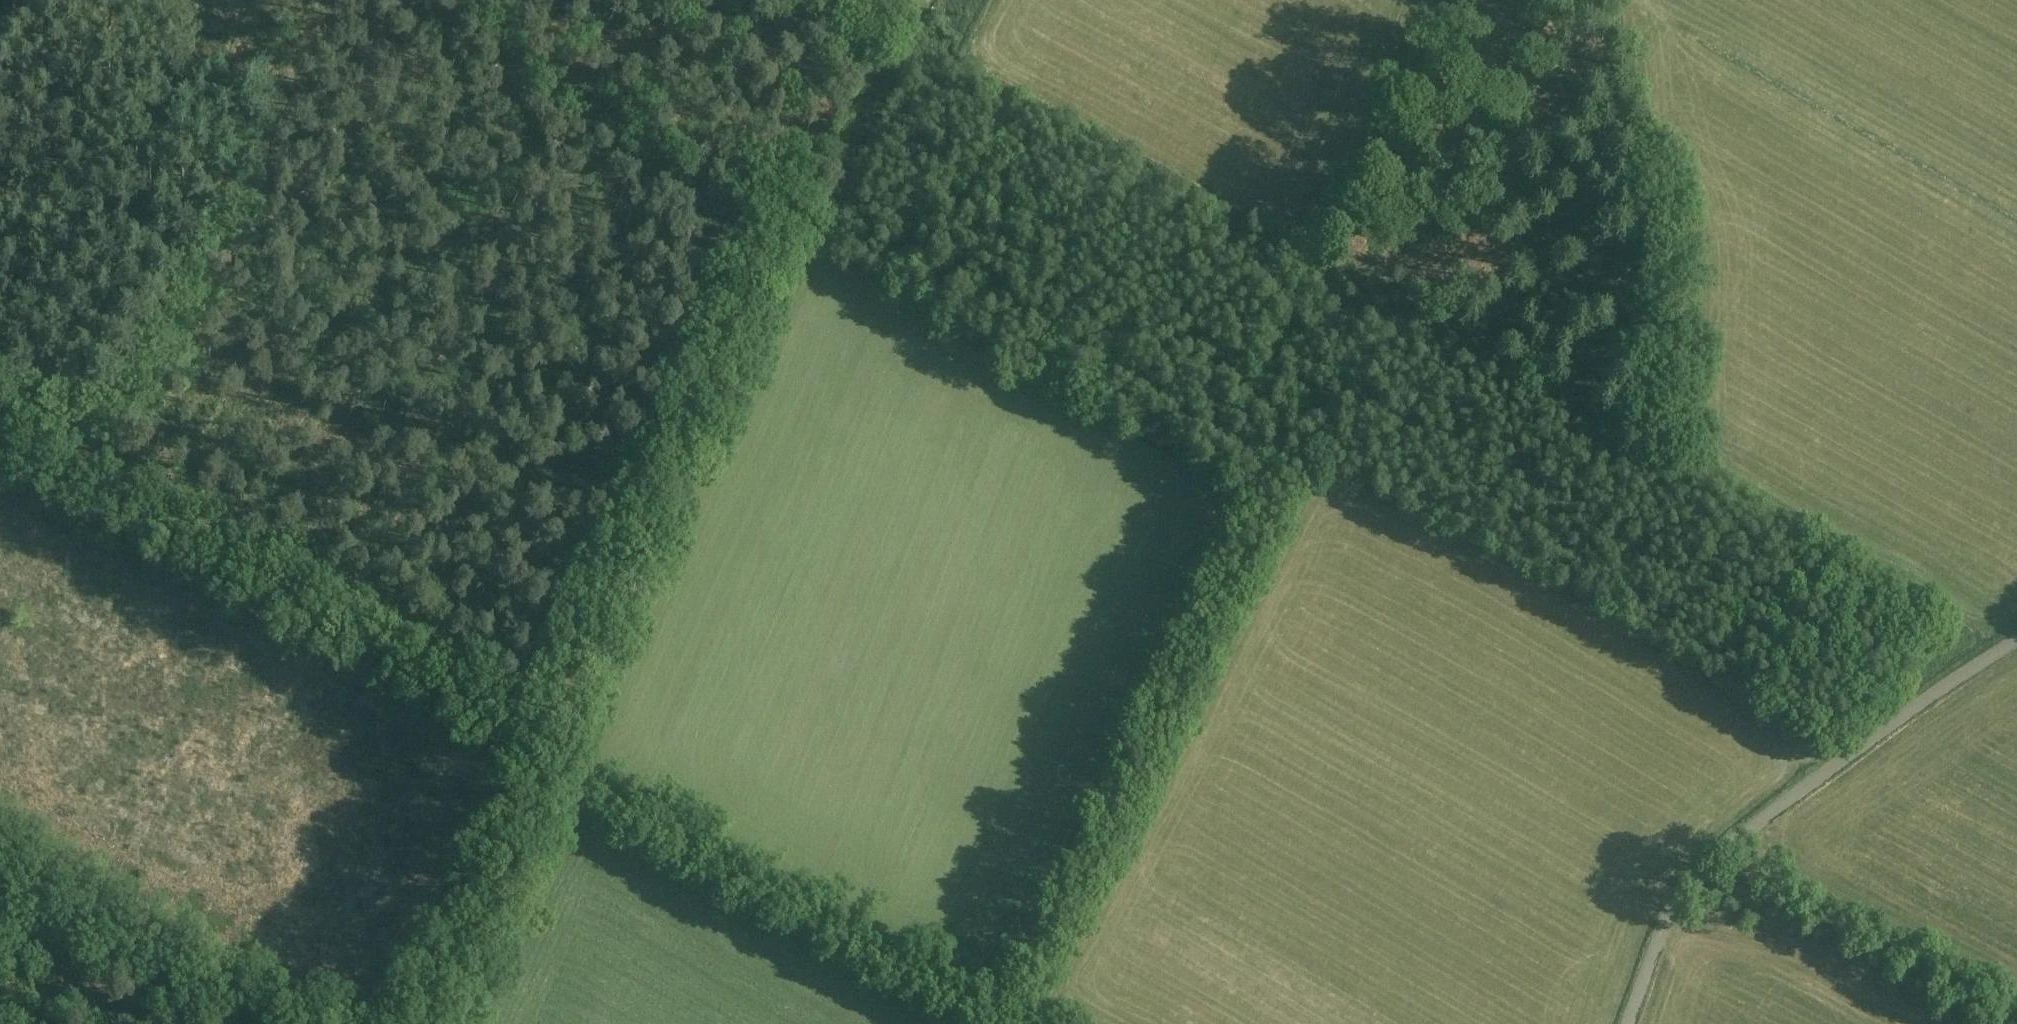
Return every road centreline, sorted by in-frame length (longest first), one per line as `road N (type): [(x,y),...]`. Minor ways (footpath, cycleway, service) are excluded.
road 1 (track): [(0,426),(40,438),(81,433),(119,409),(163,358),(306,0)]
road 2 (unclassified): [(2016,639),(1713,862),(1668,923),(1629,1023)]

